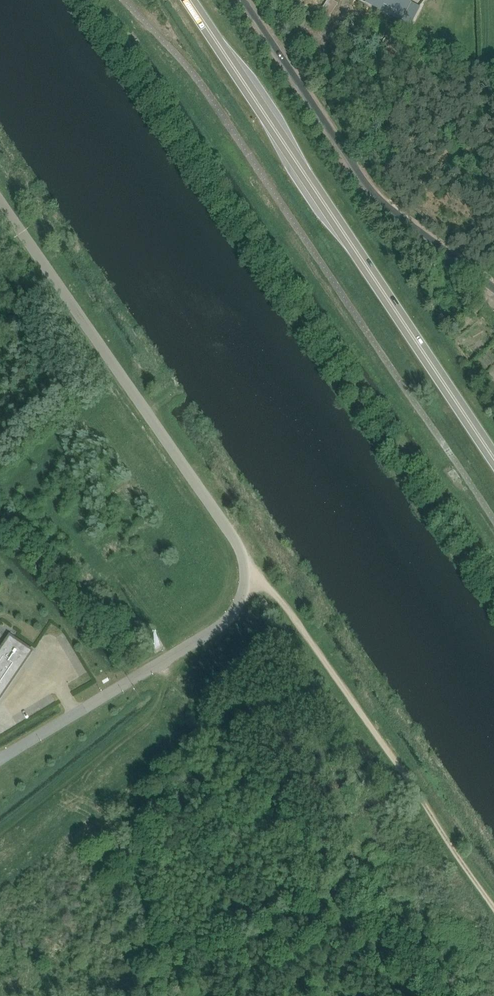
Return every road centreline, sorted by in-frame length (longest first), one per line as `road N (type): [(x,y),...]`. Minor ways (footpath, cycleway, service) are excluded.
road 1 (unclassified): [(131,680),(219,625),(242,590),(245,542),(0,186)]
road 2 (primary): [(493,458),(189,0)]
road 3 (track): [(249,564),(299,611),(493,893)]
road 4 (unclassified): [(493,280),(367,178),(254,0)]

